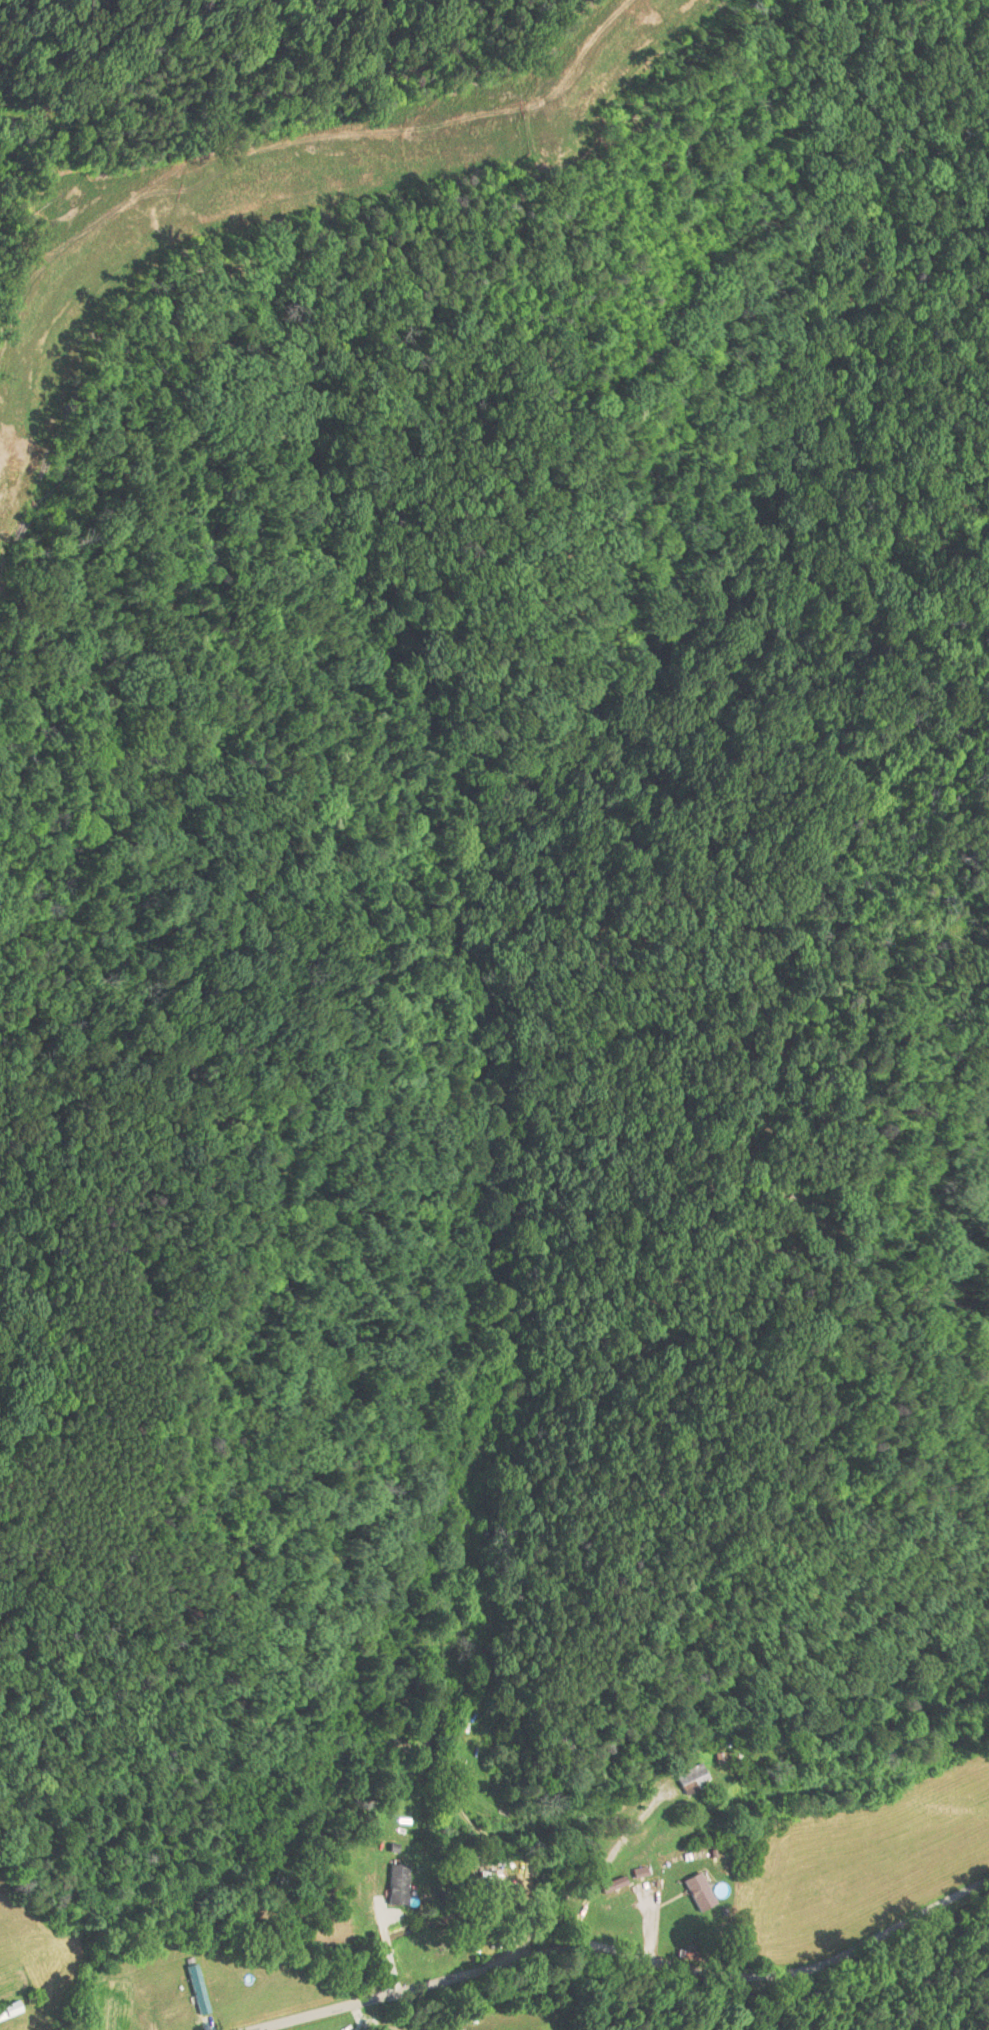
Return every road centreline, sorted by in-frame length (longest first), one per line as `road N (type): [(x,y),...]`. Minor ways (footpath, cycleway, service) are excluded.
road 1 (residential): [(246,2029),(557,1944),(599,1941),(696,1978),(764,1984),(842,1962),(988,1881)]

